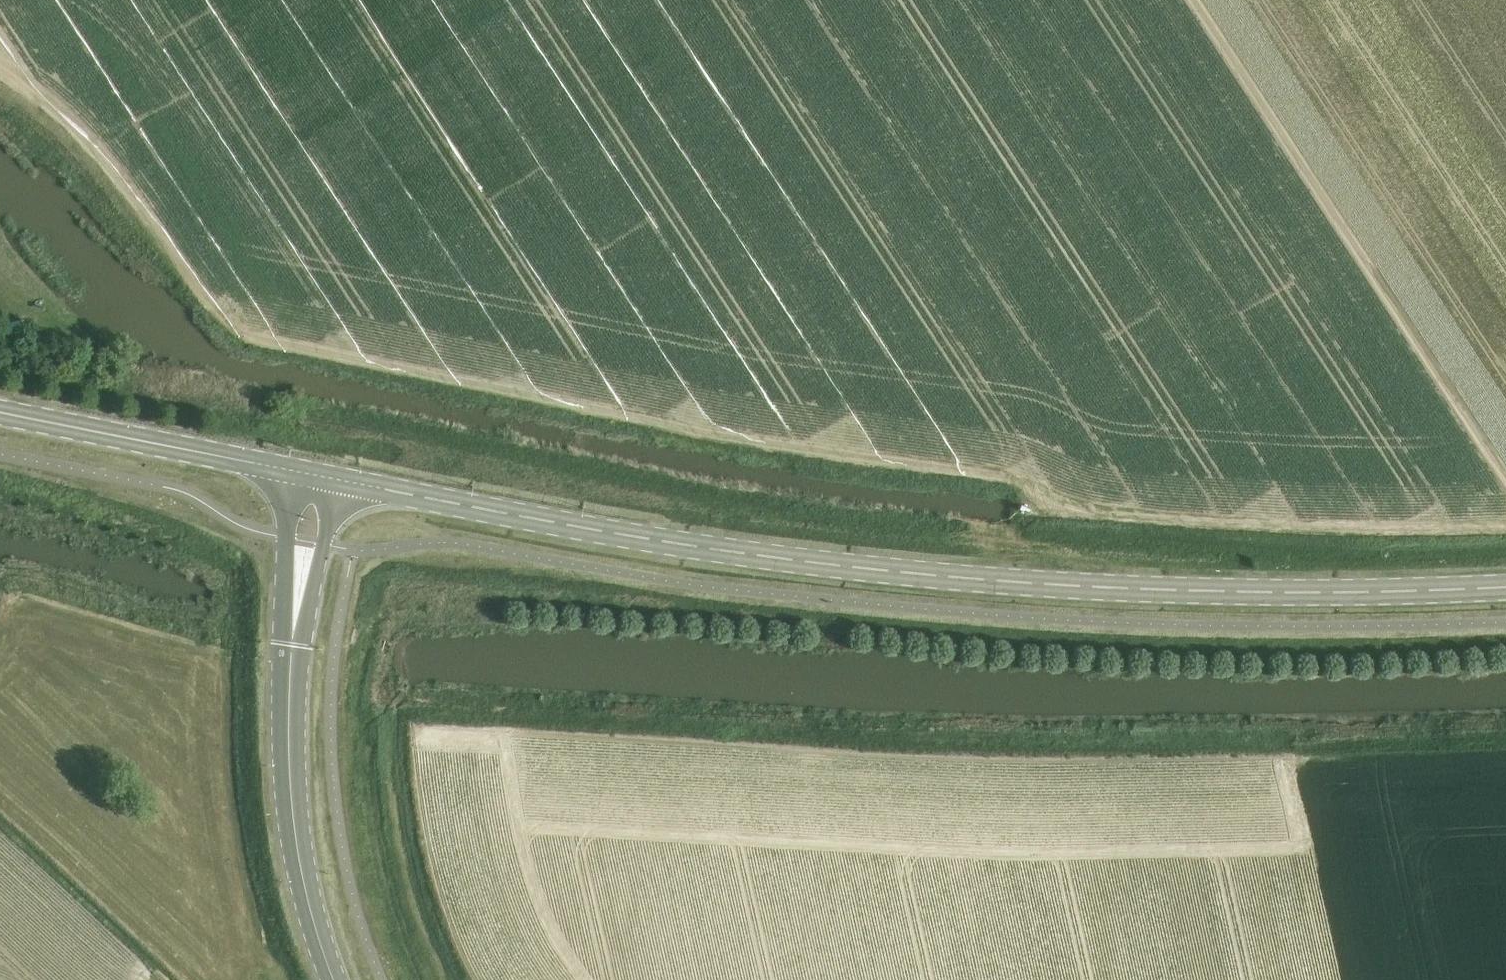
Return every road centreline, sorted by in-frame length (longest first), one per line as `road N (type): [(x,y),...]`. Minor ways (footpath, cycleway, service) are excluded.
road 1 (secondary): [(333,478),(581,527),(973,579),(1360,594),(1505,587)]
road 2 (secondary): [(334,979),(297,851),(290,645)]
road 3 (secondary): [(294,470),(0,413)]
road 4 (secondary): [(294,470),(285,542),(290,645)]
road 5 (secondary): [(290,645),(323,545),(333,478)]

